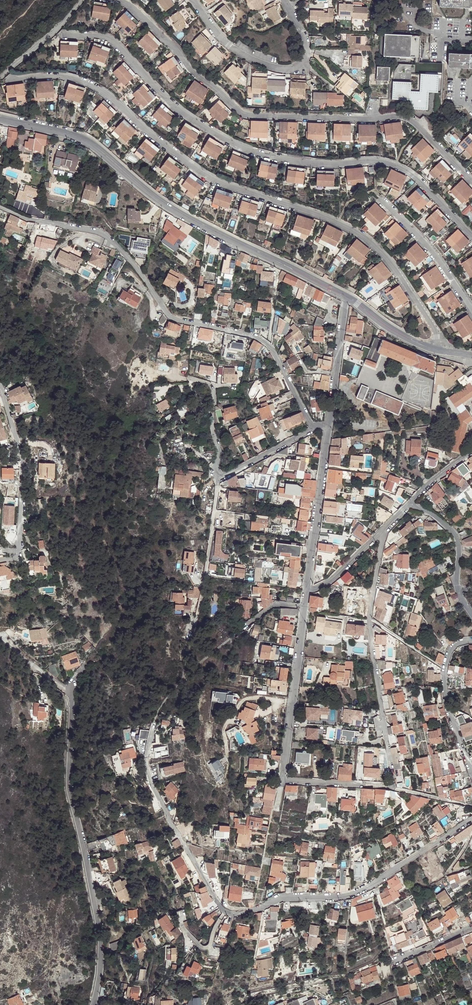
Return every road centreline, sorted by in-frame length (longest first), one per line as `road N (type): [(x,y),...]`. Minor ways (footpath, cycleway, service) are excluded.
road 1 (residential): [(5,73),(93,85),(207,175),(356,232),(399,274),(434,329),(434,349)]
road 2 (residential): [(471,820),(354,893),(287,896),(234,913),(217,899),(147,774),(158,714)]
road 3 (residential): [(57,30),(110,39),(180,110),(234,145),(321,164),(394,168),(419,179),(471,232)]
road 4 (residential): [(120,0),(242,113),(400,116),(471,180)]
road 5 (residential): [(314,428),(265,343),(168,315),(102,232),(0,207)]
road 6 (unclassified): [(347,297),(165,204),(84,138),(0,119)]
road 7 (residential): [(94,1004),(101,941),(70,796),(71,689)]
road 8 (residential): [(393,789),(370,620),(383,532)]
road 9 (track): [(178,683),(204,587),(219,478)]
road 10 (residential): [(0,561),(17,557),(23,456),(0,385)]
road 11 (residential): [(283,781),(305,607)]
road 12 (residential): [(307,590),(328,427)]
road 13 (residential): [(471,641),(449,652),(443,668),(449,714),(471,768)]
road 14 (residential): [(380,199),(471,309)]
road 15 (residential): [(303,66),(277,68),(228,46),(194,0)]
road 16 (residential): [(328,427),(347,297)]

